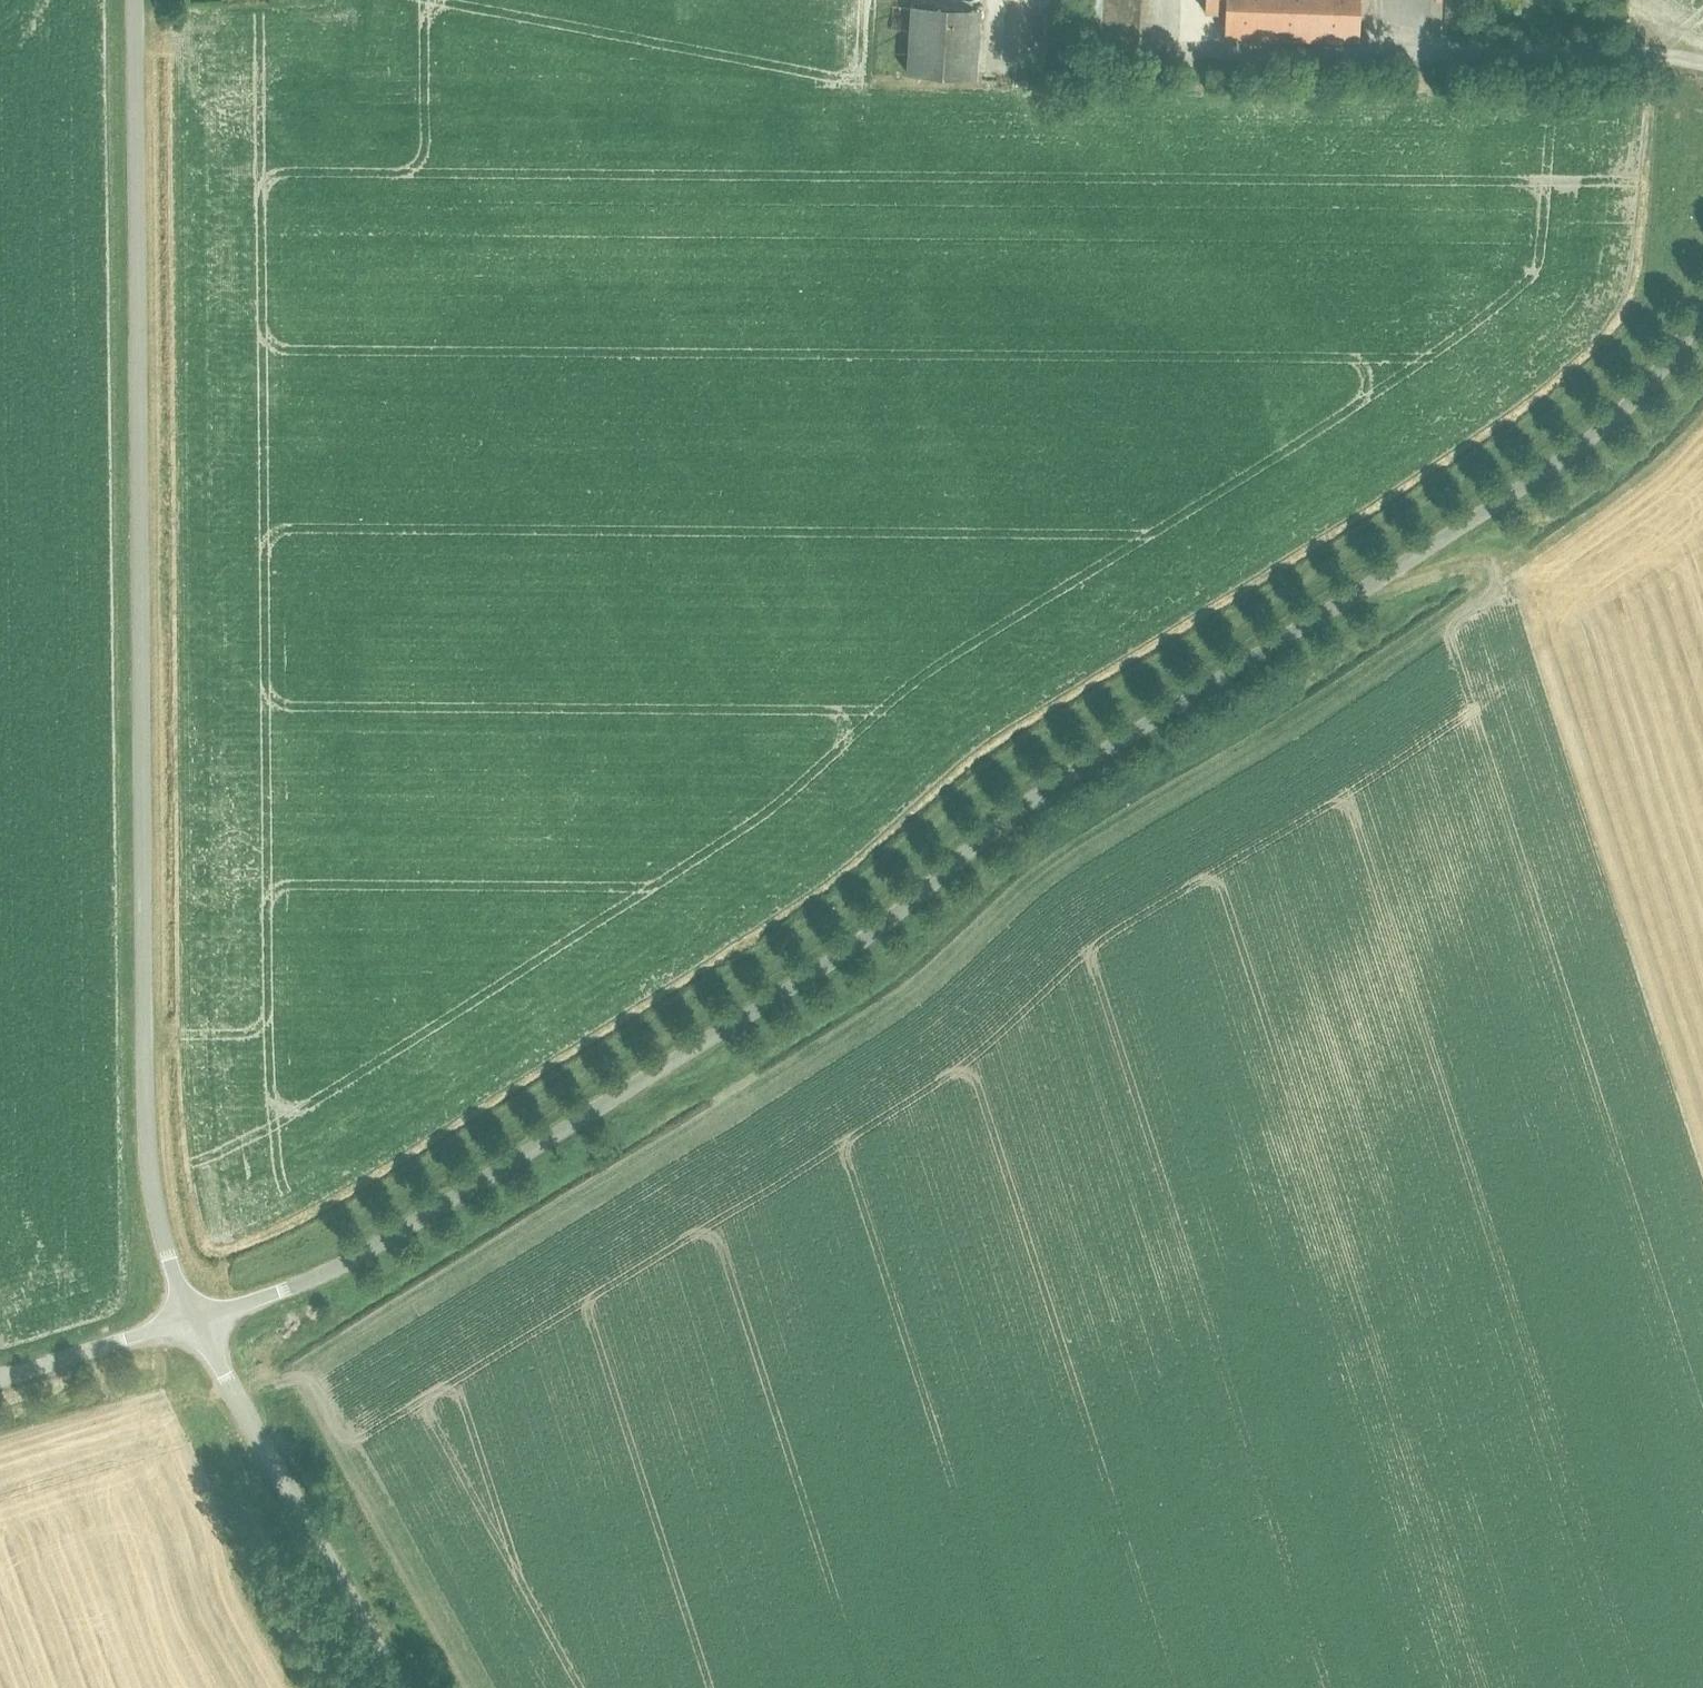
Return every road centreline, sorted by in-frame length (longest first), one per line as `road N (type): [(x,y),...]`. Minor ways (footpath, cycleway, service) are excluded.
road 1 (unclassified): [(194,1322),(378,1245),(859,943),(1025,805),(1600,434),(1661,369),(1702,308)]
road 2 (unclassified): [(194,1322),(158,1212),(147,1112),(133,0)]
road 3 (unclassified): [(403,1687),(194,1322)]
road 4 (unclassified): [(0,1374),(194,1322)]

